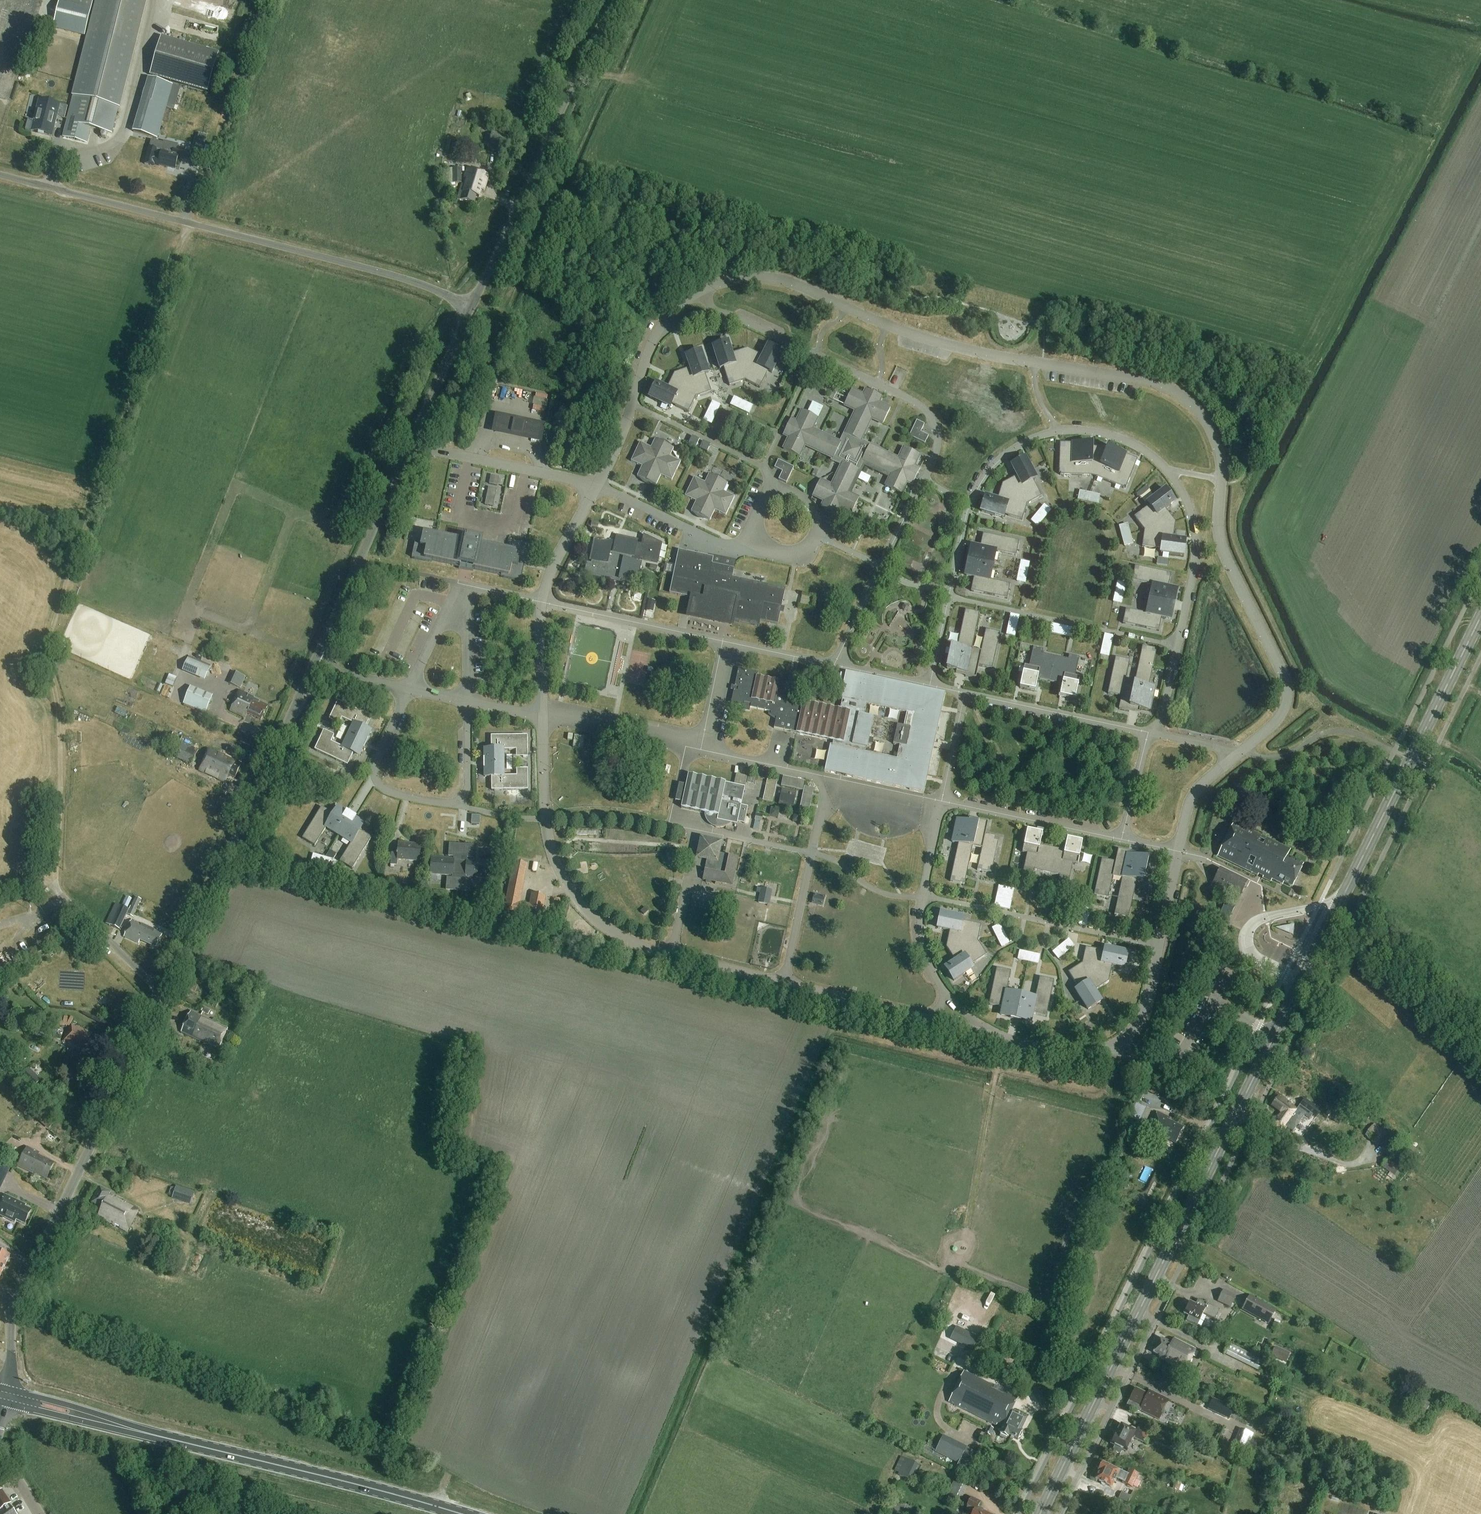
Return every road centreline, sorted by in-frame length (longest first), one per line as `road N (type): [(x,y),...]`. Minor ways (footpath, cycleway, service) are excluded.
road 1 (secondary): [(1041,1513),(1480,618)]
road 2 (track): [(56,877),(59,713),(48,642),(190,224)]
road 3 (residential): [(729,643),(838,665),(938,441),(933,418),(916,403),(715,313)]
road 4 (residential): [(705,289),(746,278),(791,282),(935,342),(1171,390),(1198,411),(1216,441),(1223,481)]
road 5 (unclassified): [(473,306),(305,252),(0,175)]
road 6 (primary): [(462,1513),(3,1397)]
road 7 (unclassified): [(3,1397),(14,1305),(163,994)]
road 8 (residential): [(932,686),(971,505),(1001,460),(1034,440),(1082,431),(1123,440),(1173,479)]
road 9 (residential): [(787,985),(644,948),(580,905),(552,848),(543,717)]
road 10 (unclassified): [(163,994),(314,666)]
road 11 (unclassified): [(473,306),(613,0)]
road 12 (residential): [(995,1038),(1074,1057),(1108,1051),(1135,1032),(1148,1003),(1179,852)]
road 13 (residential): [(1223,481),(1223,549),(1288,689),(1283,715),(1241,754)]
road 14 (residential): [(469,703),(465,801),(402,797),(379,787),(374,768),(407,690)]
road 15 (residential): [(1173,479),(1191,507),(1196,563),(1158,736)]
road 16 (unclassified): [(314,666),(410,446)]
road 17 (residential): [(407,690),(464,584),(469,703)]
road 18 (residential): [(943,803),(922,917),(925,951),(945,994)]
road 19 (residential): [(830,795),(787,985)]
road 20 (residential): [(729,643),(543,602)]
road 21 (residential): [(410,446),(596,486)]
road 22 (residential): [(966,694),(1148,734)]
road 23 (residential): [(943,803),(1123,839)]
road 24 (residential): [(543,717),(658,733),(707,754)]
road 25 (residential): [(596,486),(732,551),(746,547)]
road 26 (residential): [(596,486),(618,450),(657,336)]
road 27 (unclassified): [(163,994),(64,898),(56,877)]
road 28 (residential): [(937,1023),(787,985)]
road 29 (residential): [(746,547),(797,560),(813,545),(814,511),(773,490)]
road 30 (unclassified): [(410,446),(473,306)]
road 31 (residential): [(707,754),(821,779),(830,795)]
road 32 (residential): [(543,602),(596,486)]
road 33 (residential): [(1179,852),(1194,797),(1241,754)]

